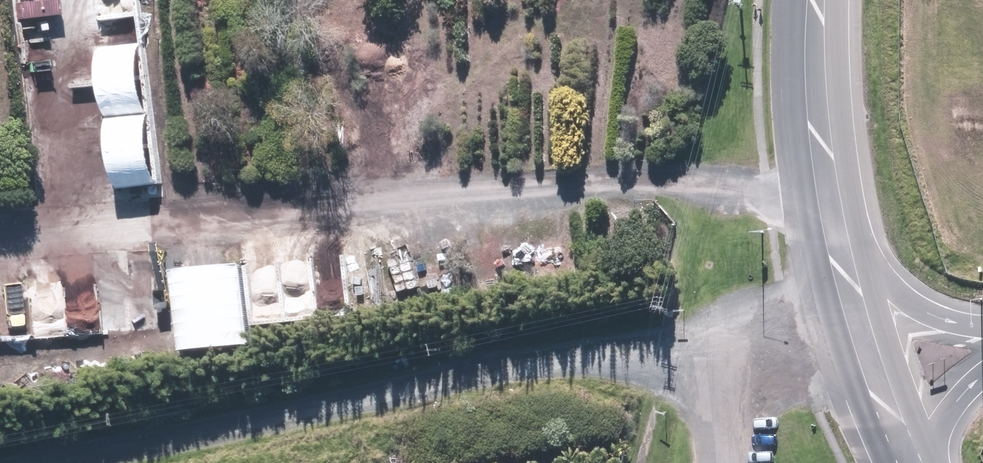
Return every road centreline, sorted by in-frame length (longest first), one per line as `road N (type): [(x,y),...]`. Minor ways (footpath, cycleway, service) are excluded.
road 1 (track): [(829,191),(0,249)]
road 2 (unclassified): [(153,462),(851,302)]
road 3 (secondary): [(835,233),(817,73),(819,0)]
road 4 (motorway): [(835,233),(924,309),(982,325)]
road 5 (secondary): [(910,462),(851,302)]
road 6 (track): [(709,334),(737,462)]

